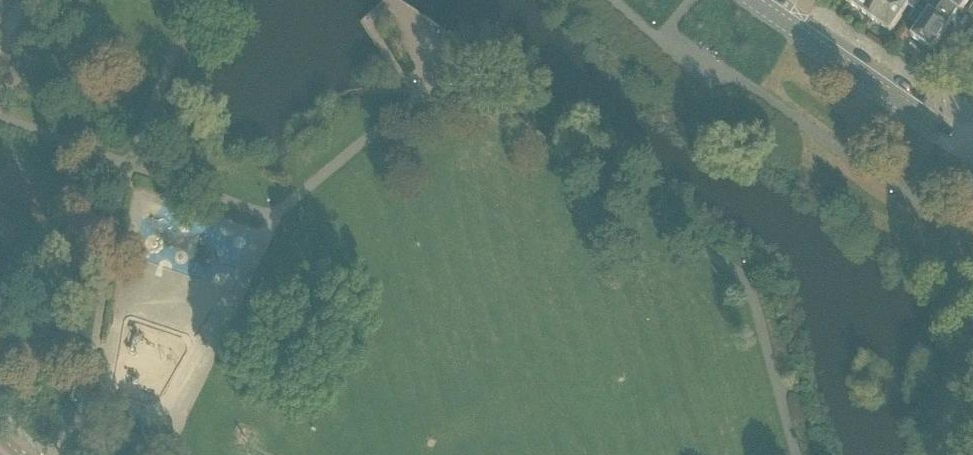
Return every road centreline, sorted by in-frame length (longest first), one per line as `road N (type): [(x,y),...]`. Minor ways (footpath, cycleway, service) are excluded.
road 1 (residential): [(972,153),(753,0)]

